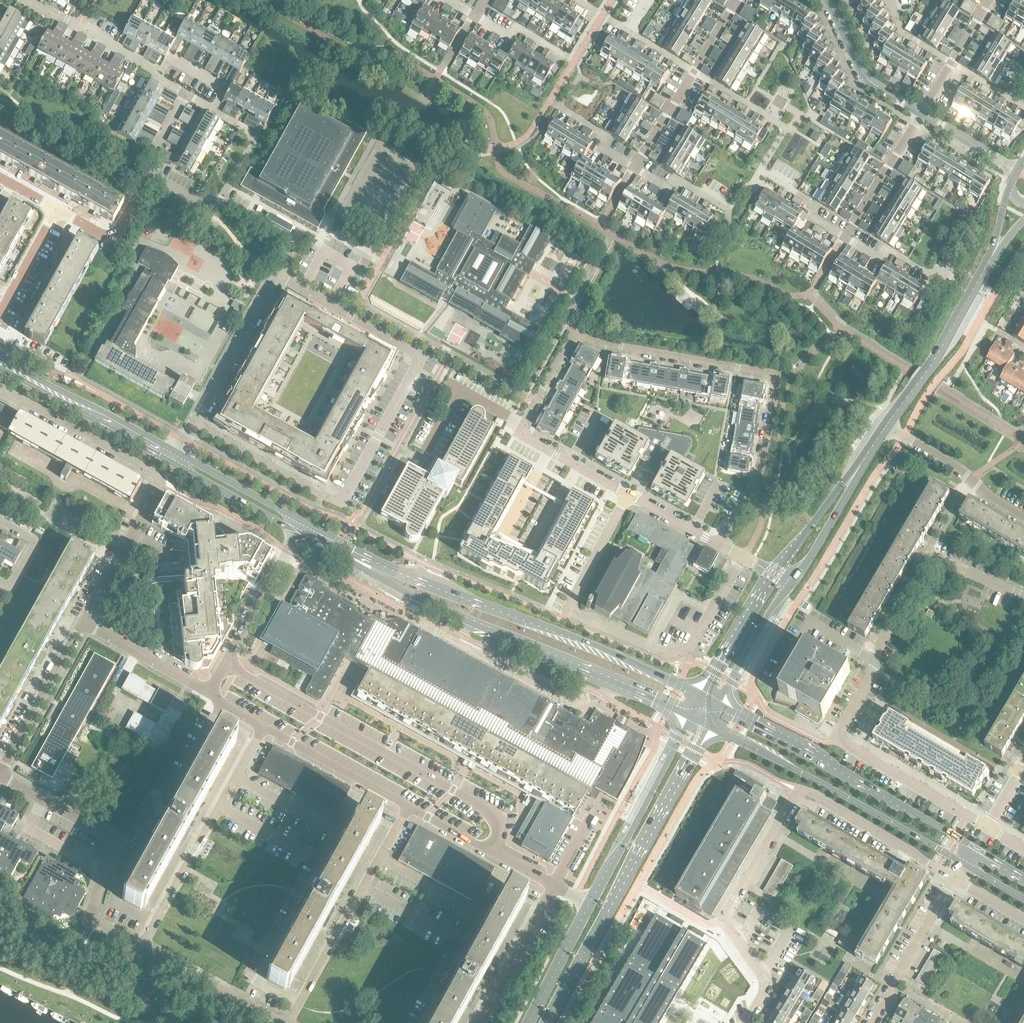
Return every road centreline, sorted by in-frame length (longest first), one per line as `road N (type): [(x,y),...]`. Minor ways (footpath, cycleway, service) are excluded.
road 1 (residential): [(989,826),(840,738),(842,722),(931,562),(943,560),(1023,598)]
road 2 (residential): [(744,1022),(765,984),(723,919),(795,797),(817,798),(956,878)]
road 3 (tertiary): [(704,696),(406,574),(303,521)]
road 4 (tertiary): [(296,533),(458,616),(693,716)]
road 5 (residential): [(521,425),(575,330),(609,345),(780,376),(754,483)]
road 6 (residential): [(350,315),(422,356),(339,503),(194,425)]
road 7 (residential): [(85,623),(163,479),(0,388)]
road 8 (secondary): [(546,1022),(708,725)]
road 9 (secondary): [(708,725),(963,863)]
road 10 (secondary): [(972,845),(720,705)]
road 11 (residential): [(143,947),(90,916),(109,835),(2,776)]
road 12 (residential): [(143,947),(266,728)]
road 13 (residential): [(289,1022),(408,806)]
road 14 (residential): [(719,545),(521,435),(521,425)]
road 15 (secondary): [(693,716),(589,904)]
road 16 (tertiary): [(180,453),(0,354)]
road 17 (tertiary): [(0,368),(174,465)]
road 18 (tertiary): [(886,426),(991,257)]
road 19 (residential): [(210,693),(296,533)]
road 20 (residential): [(185,94),(30,0)]
road 21 (residential): [(2,776),(85,623)]
road 22 (residential): [(275,274),(194,425)]
road 23 (residential): [(956,878),(869,1022)]
road 24 (residential): [(553,885),(408,806)]
road 25 (residential): [(1023,513),(886,426)]
road 26 (residential): [(408,806),(266,728)]
road 27 (residential): [(760,171),(786,126),(695,71)]
road 28 (residential): [(281,1022),(143,947)]
road 29 (residential): [(479,1022),(553,885)]
road 30 (residential): [(923,114),(864,76),(828,0)]
road 31 (residential): [(639,168),(663,182),(682,180),(727,209),(760,171)]
road 32 (residential): [(848,238),(923,114)]
road 33 (residential): [(210,693),(85,623)]
road 34 (tertiary): [(774,573),(704,696)]
road 35 (tertiary): [(720,705),(792,584)]
road 36 (tertiary): [(303,521),(180,453)]
road 37 (tertiary): [(174,465),(296,533)]
road 38 (secondary): [(589,904),(528,1022)]
road 39 (tertiary): [(852,476),(774,573)]
road 40 (tertiary): [(792,584),(852,476)]
road 41 (residential): [(0,318),(60,211)]
road 42 (residential): [(953,279),(848,238)]

